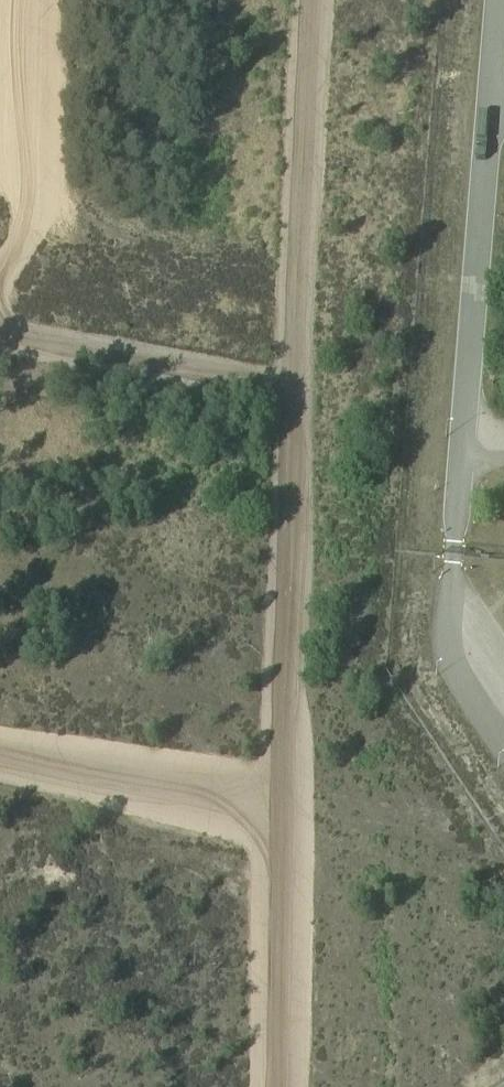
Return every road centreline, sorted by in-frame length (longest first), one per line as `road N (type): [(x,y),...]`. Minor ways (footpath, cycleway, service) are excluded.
road 1 (track): [(310,0),(291,388),(278,1086)]
road 2 (track): [(0,321),(291,388)]
road 3 (track): [(0,753),(279,808)]
road 4 (track): [(0,272),(14,259),(27,208),(39,0)]

